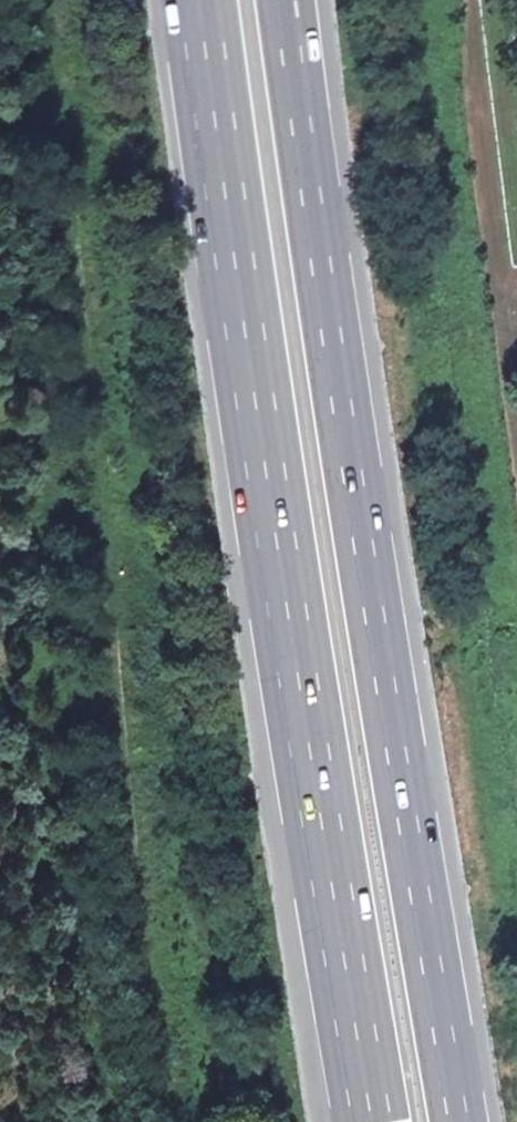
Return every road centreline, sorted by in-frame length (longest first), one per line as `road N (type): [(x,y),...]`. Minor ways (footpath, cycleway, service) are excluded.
road 1 (motorway): [(461,1121),(283,0)]
road 2 (motorway): [(194,0),(368,1121)]

